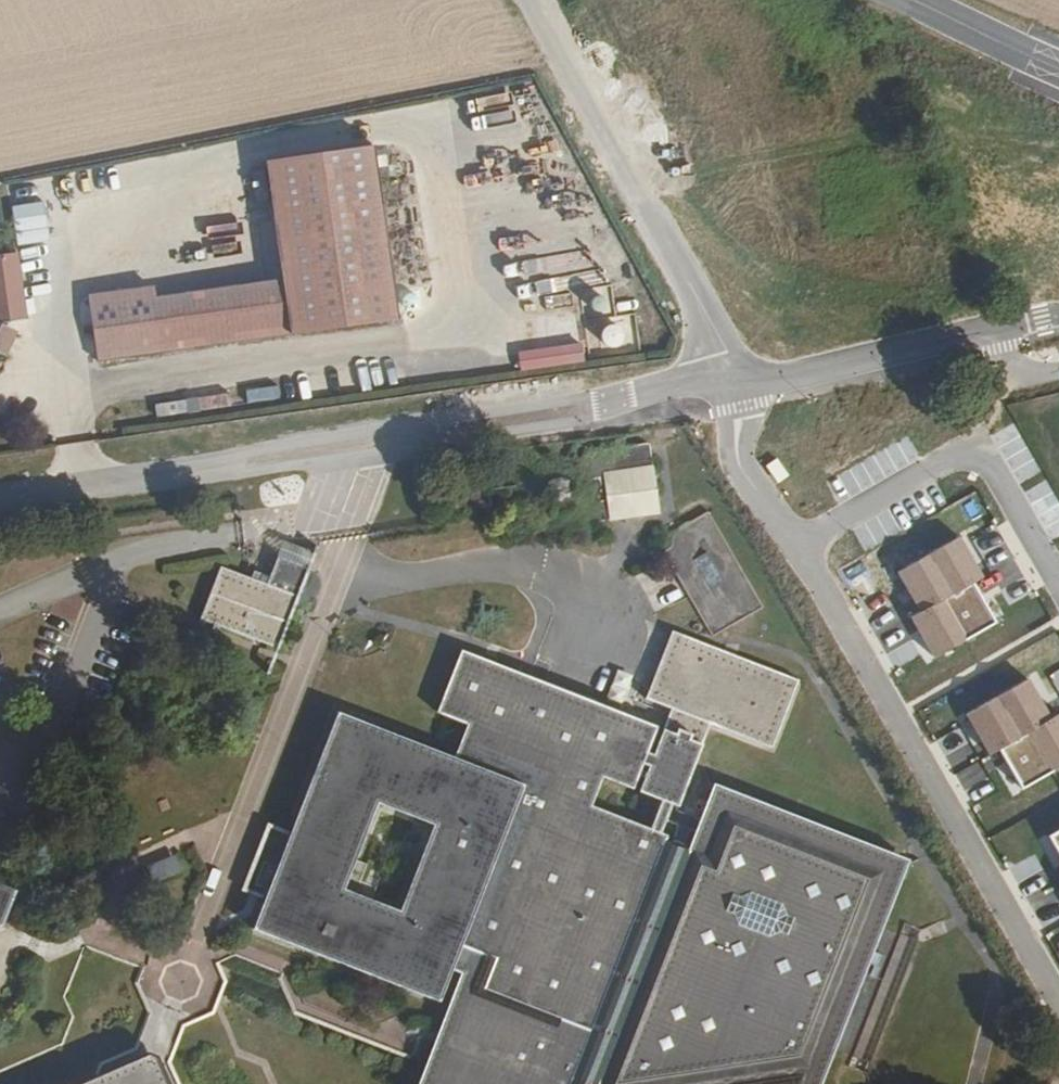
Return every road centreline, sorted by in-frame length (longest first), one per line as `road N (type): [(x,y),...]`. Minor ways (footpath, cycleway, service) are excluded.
road 1 (residential): [(739,377),(693,378),(593,406),(0,499)]
road 2 (residential): [(1058,1001),(796,547)]
road 3 (unclassified): [(739,377),(531,0)]
road 4 (residential): [(796,547),(978,443),(1058,582)]
road 5 (residential): [(995,328),(786,377),(739,377)]
road 6 (residential): [(796,547),(738,459),(739,377)]
road 7 (tertiary): [(1058,69),(907,0)]

